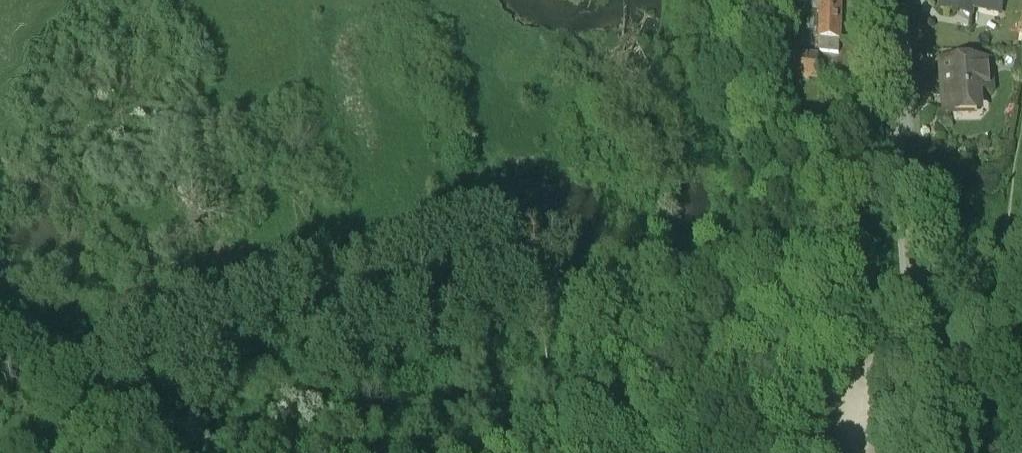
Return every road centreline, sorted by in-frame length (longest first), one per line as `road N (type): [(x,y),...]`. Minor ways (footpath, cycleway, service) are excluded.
road 1 (residential): [(896,0),(922,452)]

